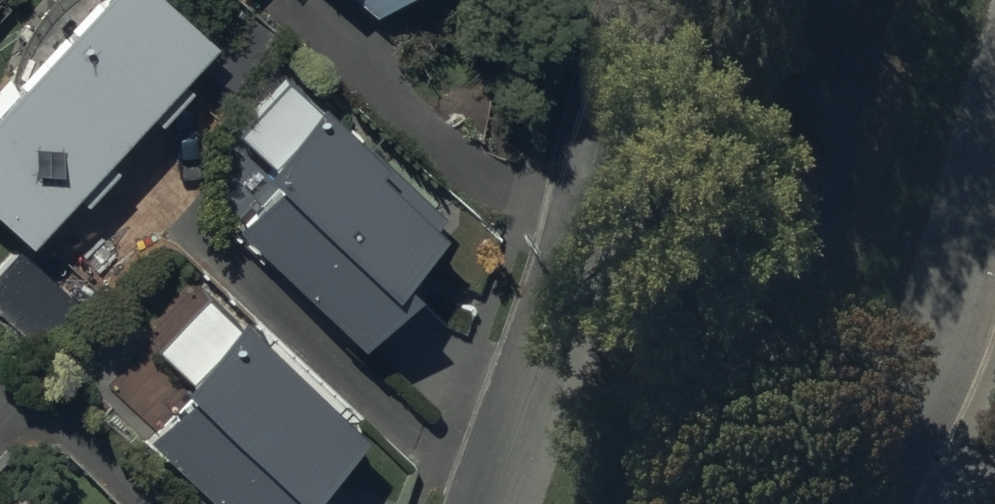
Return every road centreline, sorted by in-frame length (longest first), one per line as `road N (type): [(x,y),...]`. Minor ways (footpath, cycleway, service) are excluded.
road 1 (unclassified): [(663,0),(497,503)]
road 2 (unclassified): [(994,152),(944,326),(865,503)]

